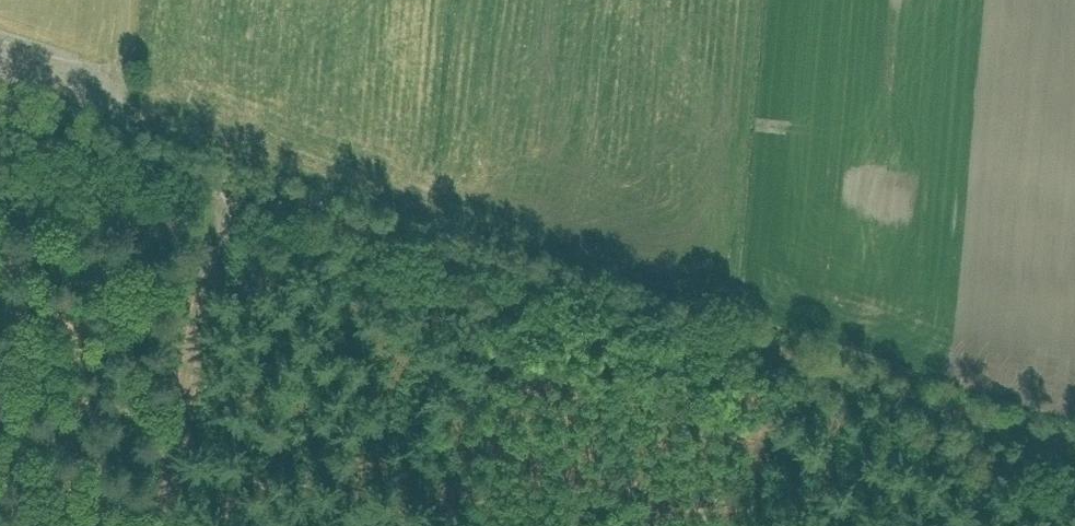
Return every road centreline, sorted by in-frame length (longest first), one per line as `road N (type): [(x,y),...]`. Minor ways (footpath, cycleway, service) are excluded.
road 1 (track): [(218,188),(1074,451)]
road 2 (track): [(145,525),(218,188)]
road 3 (track): [(0,119),(218,188)]

